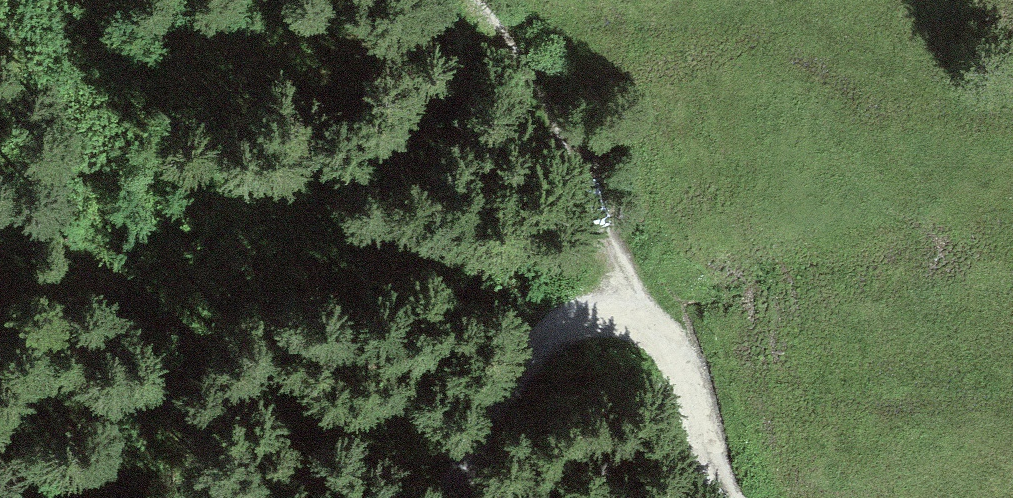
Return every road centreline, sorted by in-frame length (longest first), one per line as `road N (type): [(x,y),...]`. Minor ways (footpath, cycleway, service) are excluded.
road 1 (track): [(438,0),(761,497)]
road 2 (track): [(539,152),(462,497)]

